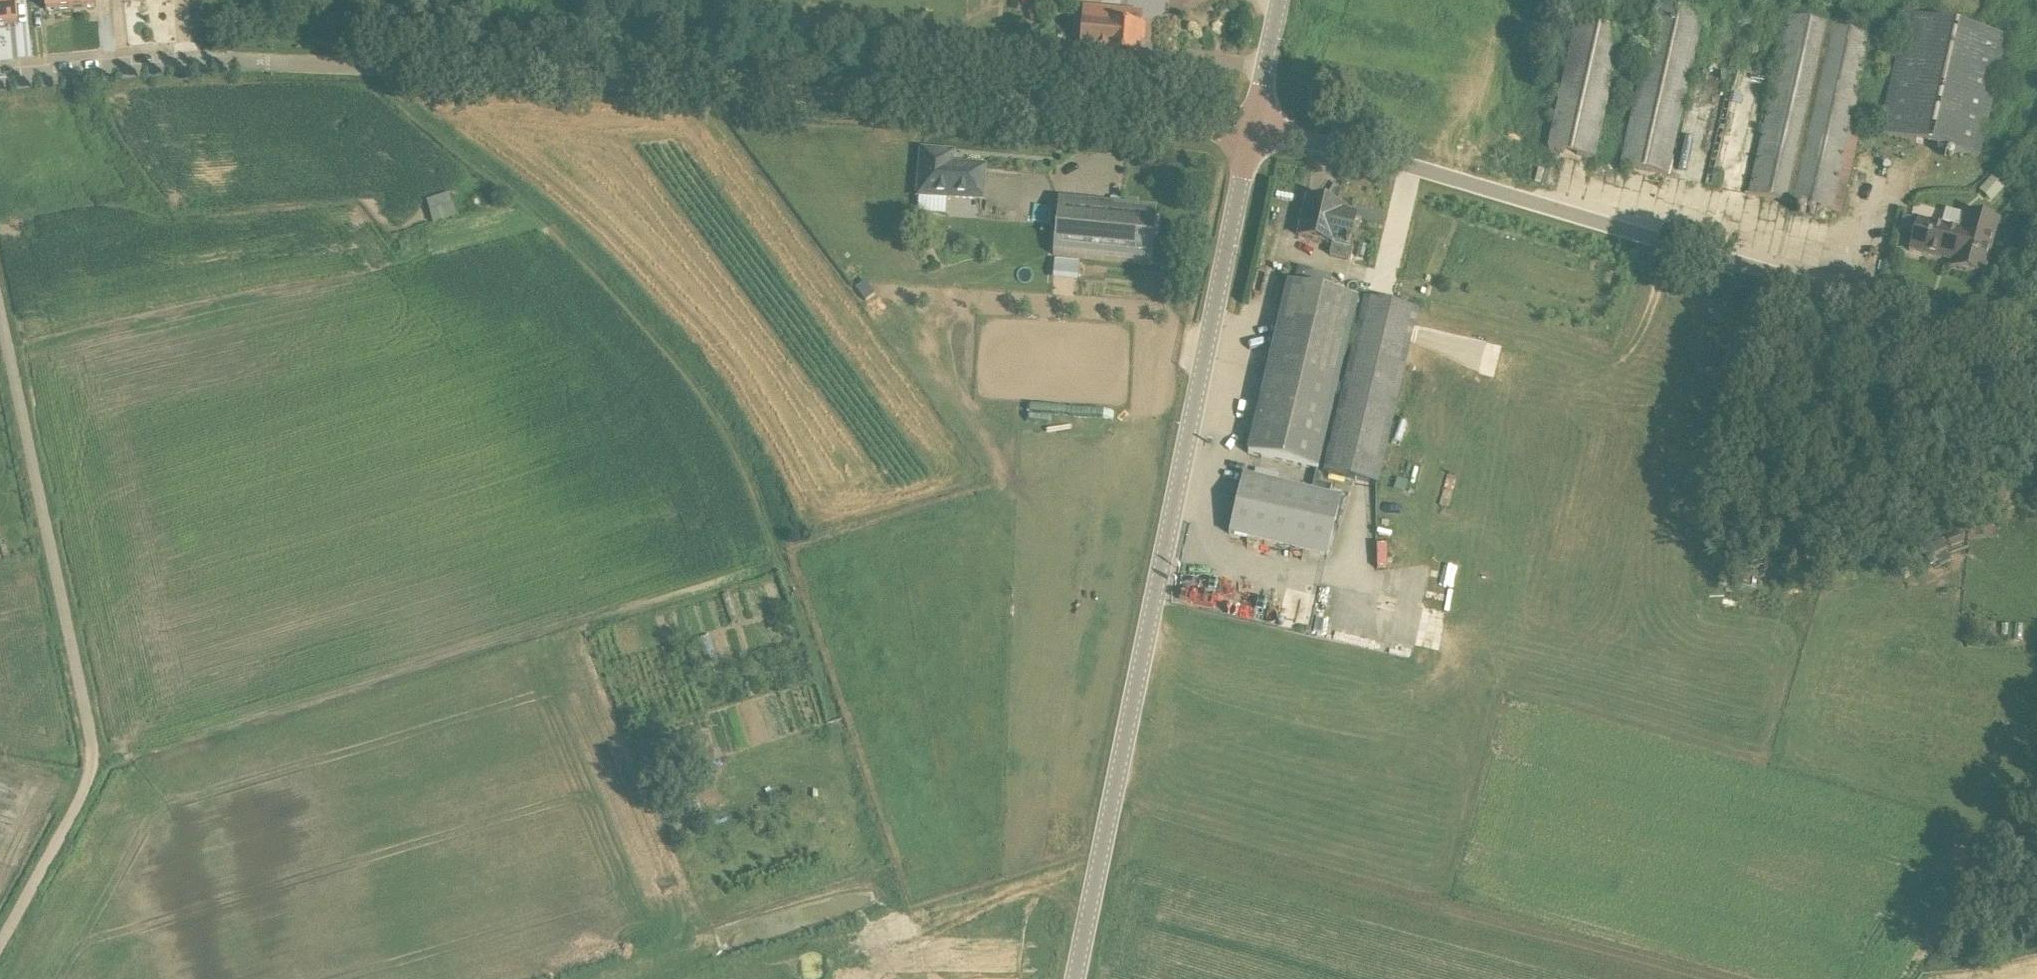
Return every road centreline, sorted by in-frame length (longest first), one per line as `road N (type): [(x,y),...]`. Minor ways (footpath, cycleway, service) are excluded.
road 1 (unclassified): [(1245,129),(831,90),(348,66)]
road 2 (unclassified): [(1080,978),(1245,129)]
road 3 (track): [(826,709),(751,506),(708,412),(657,335),(563,238),(348,66)]
road 4 (unclassified): [(2036,351),(1580,216),(1245,129)]
road 5 (unclassified): [(0,939),(82,791),(90,746),(13,378)]
road 6 (residential): [(0,72),(193,58),(348,66)]
road 7 (unclassified): [(1245,129),(1276,0)]

